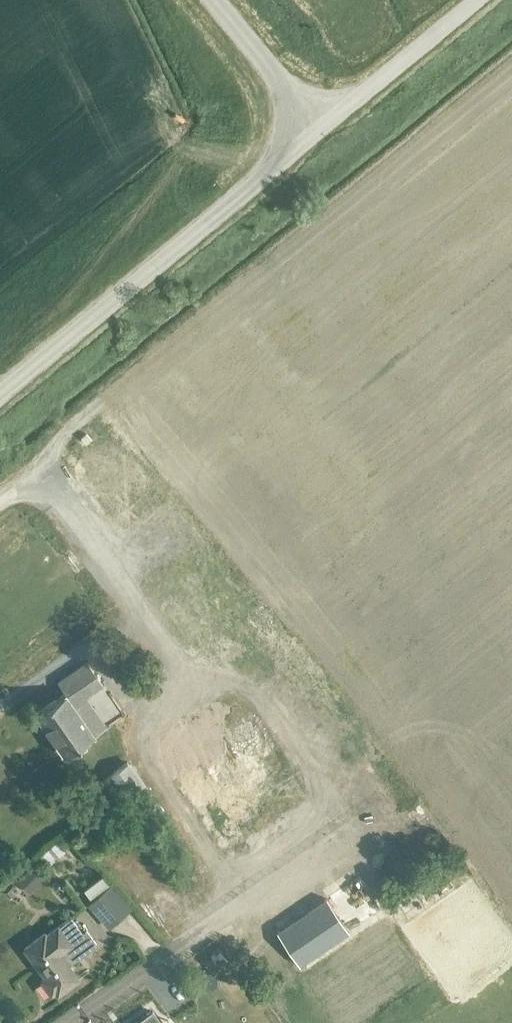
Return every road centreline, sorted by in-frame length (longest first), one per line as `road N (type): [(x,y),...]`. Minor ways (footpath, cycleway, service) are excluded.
road 1 (tertiary): [(0,393),(319,127)]
road 2 (unclassified): [(319,127),(477,0)]
road 3 (tertiary): [(319,127),(213,0)]
road 4 (track): [(98,404),(6,495)]

